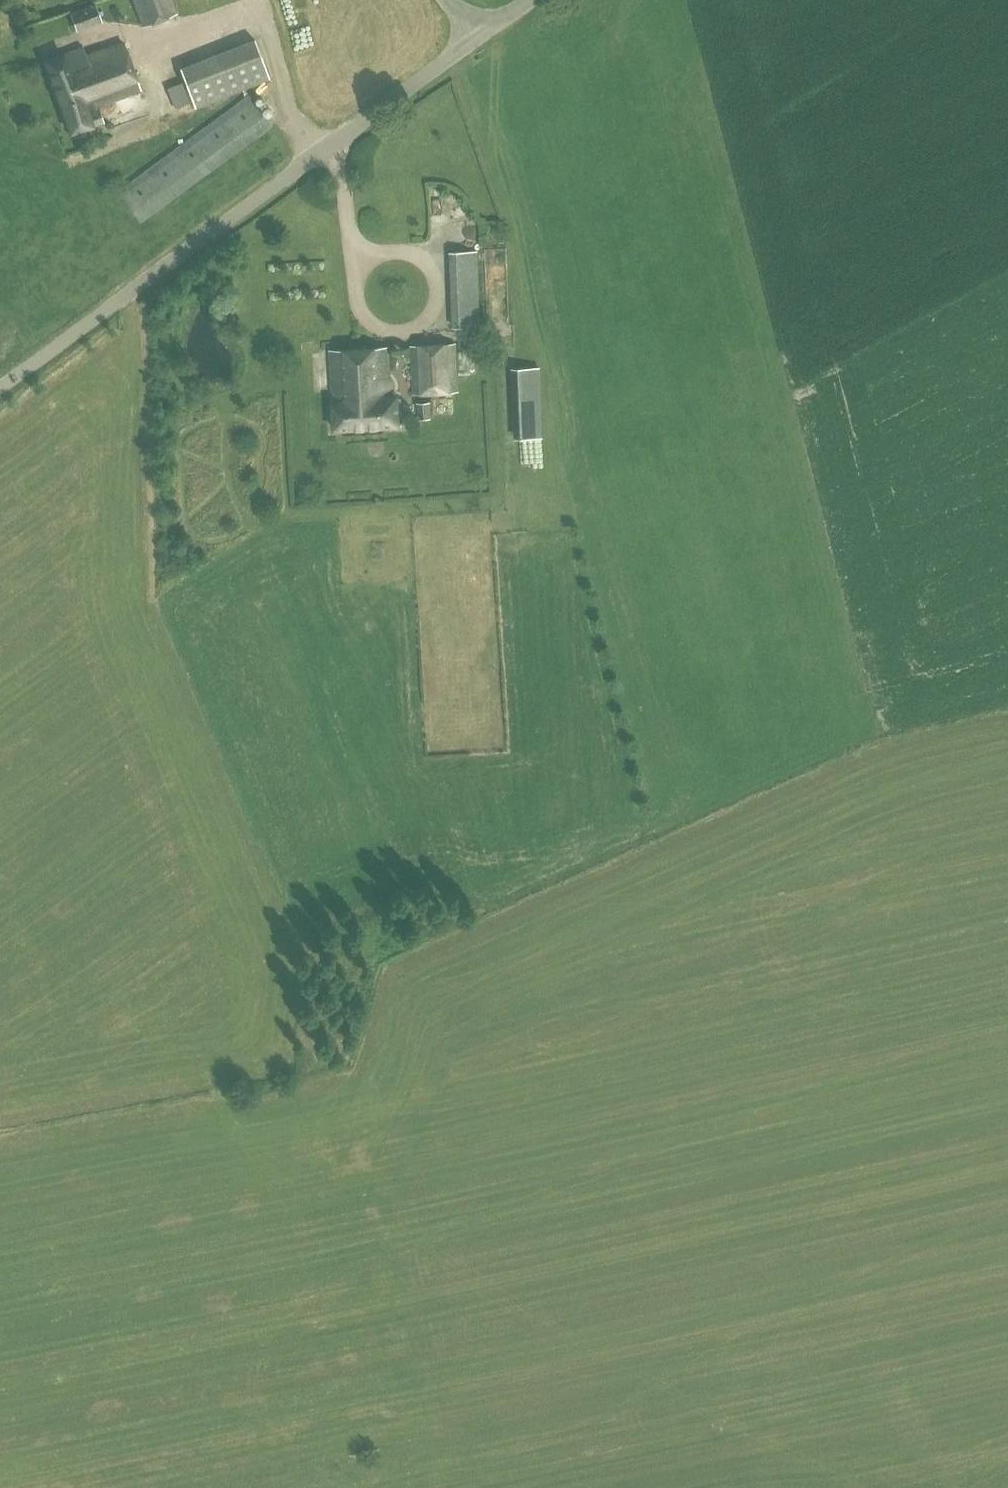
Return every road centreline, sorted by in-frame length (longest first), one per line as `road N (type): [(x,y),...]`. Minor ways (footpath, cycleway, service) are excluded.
road 1 (unclassified): [(0,388),(478,37)]

